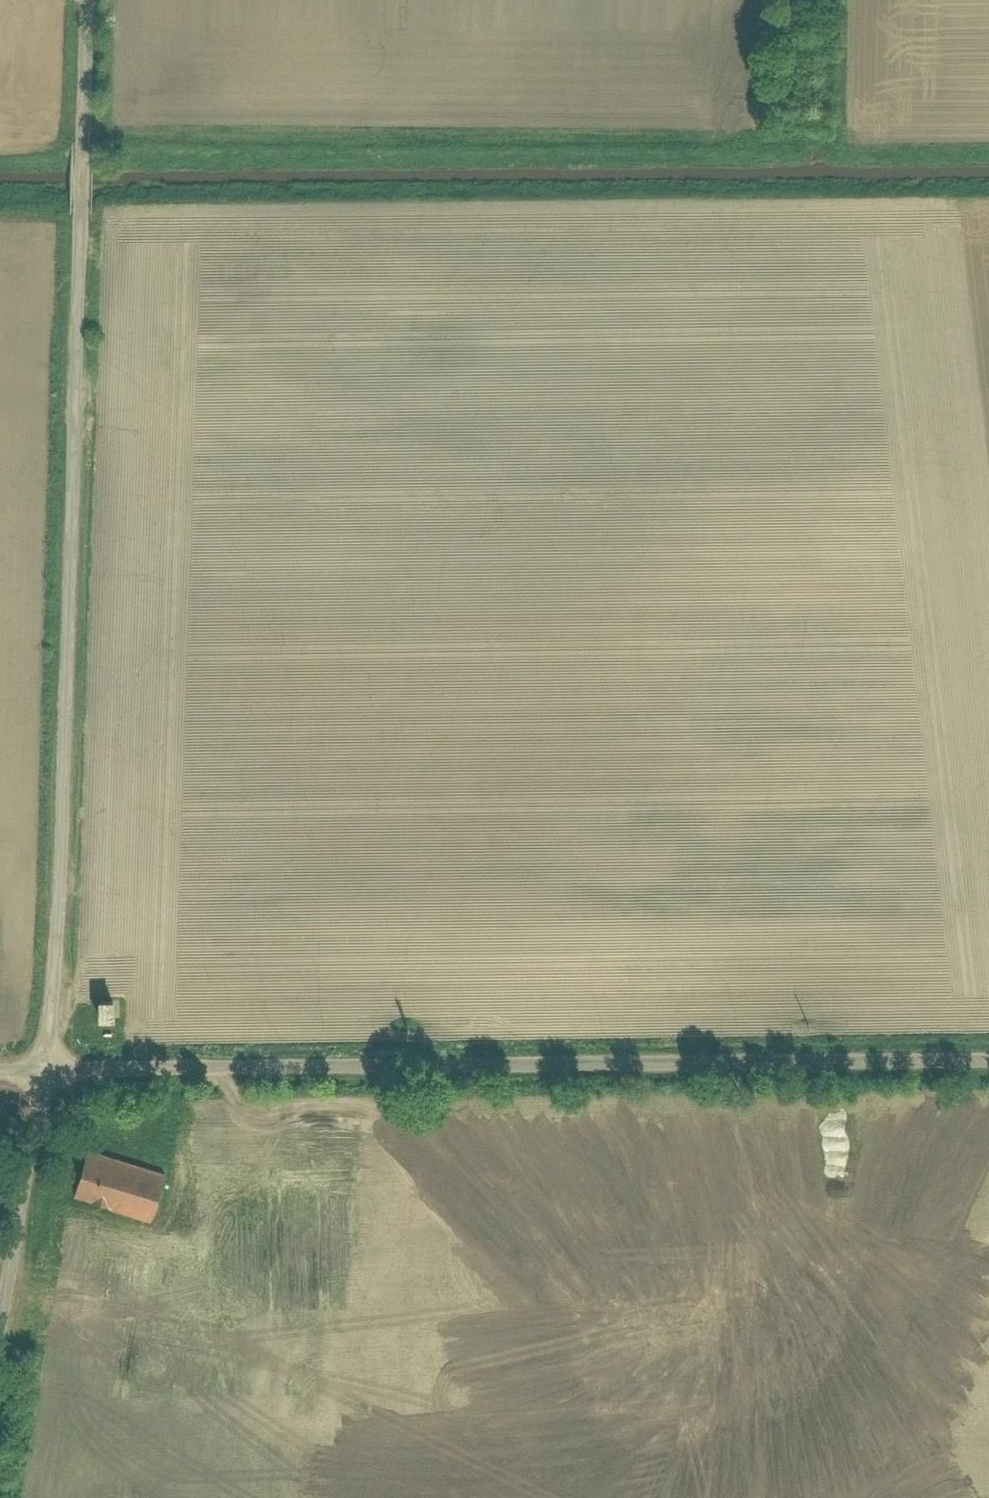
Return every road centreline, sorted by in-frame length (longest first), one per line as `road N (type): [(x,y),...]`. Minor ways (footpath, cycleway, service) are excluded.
road 1 (unclassified): [(89,0),(63,833),(48,1073)]
road 2 (unclassified): [(48,1073),(988,1063)]
road 3 (unclassified): [(48,1073),(0,1348)]

